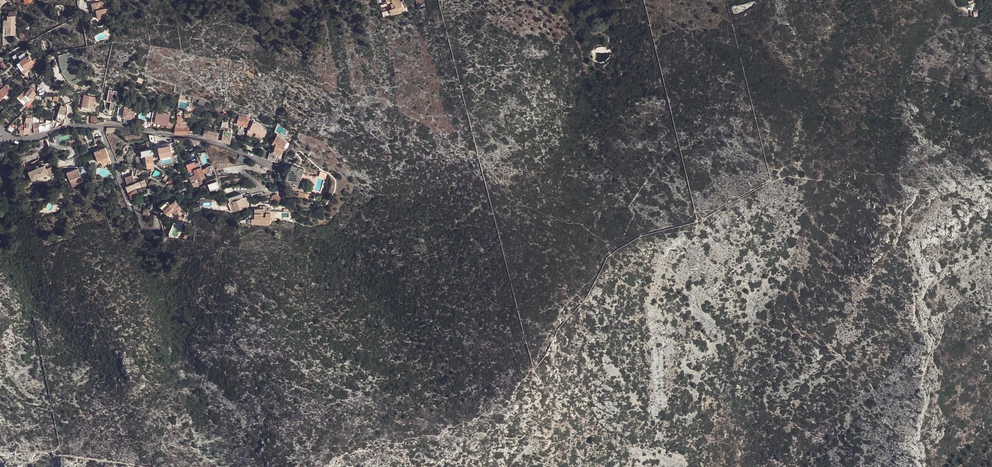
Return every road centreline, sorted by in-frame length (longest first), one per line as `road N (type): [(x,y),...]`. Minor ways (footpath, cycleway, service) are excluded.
road 1 (residential): [(101,126),(204,139),(273,167)]

